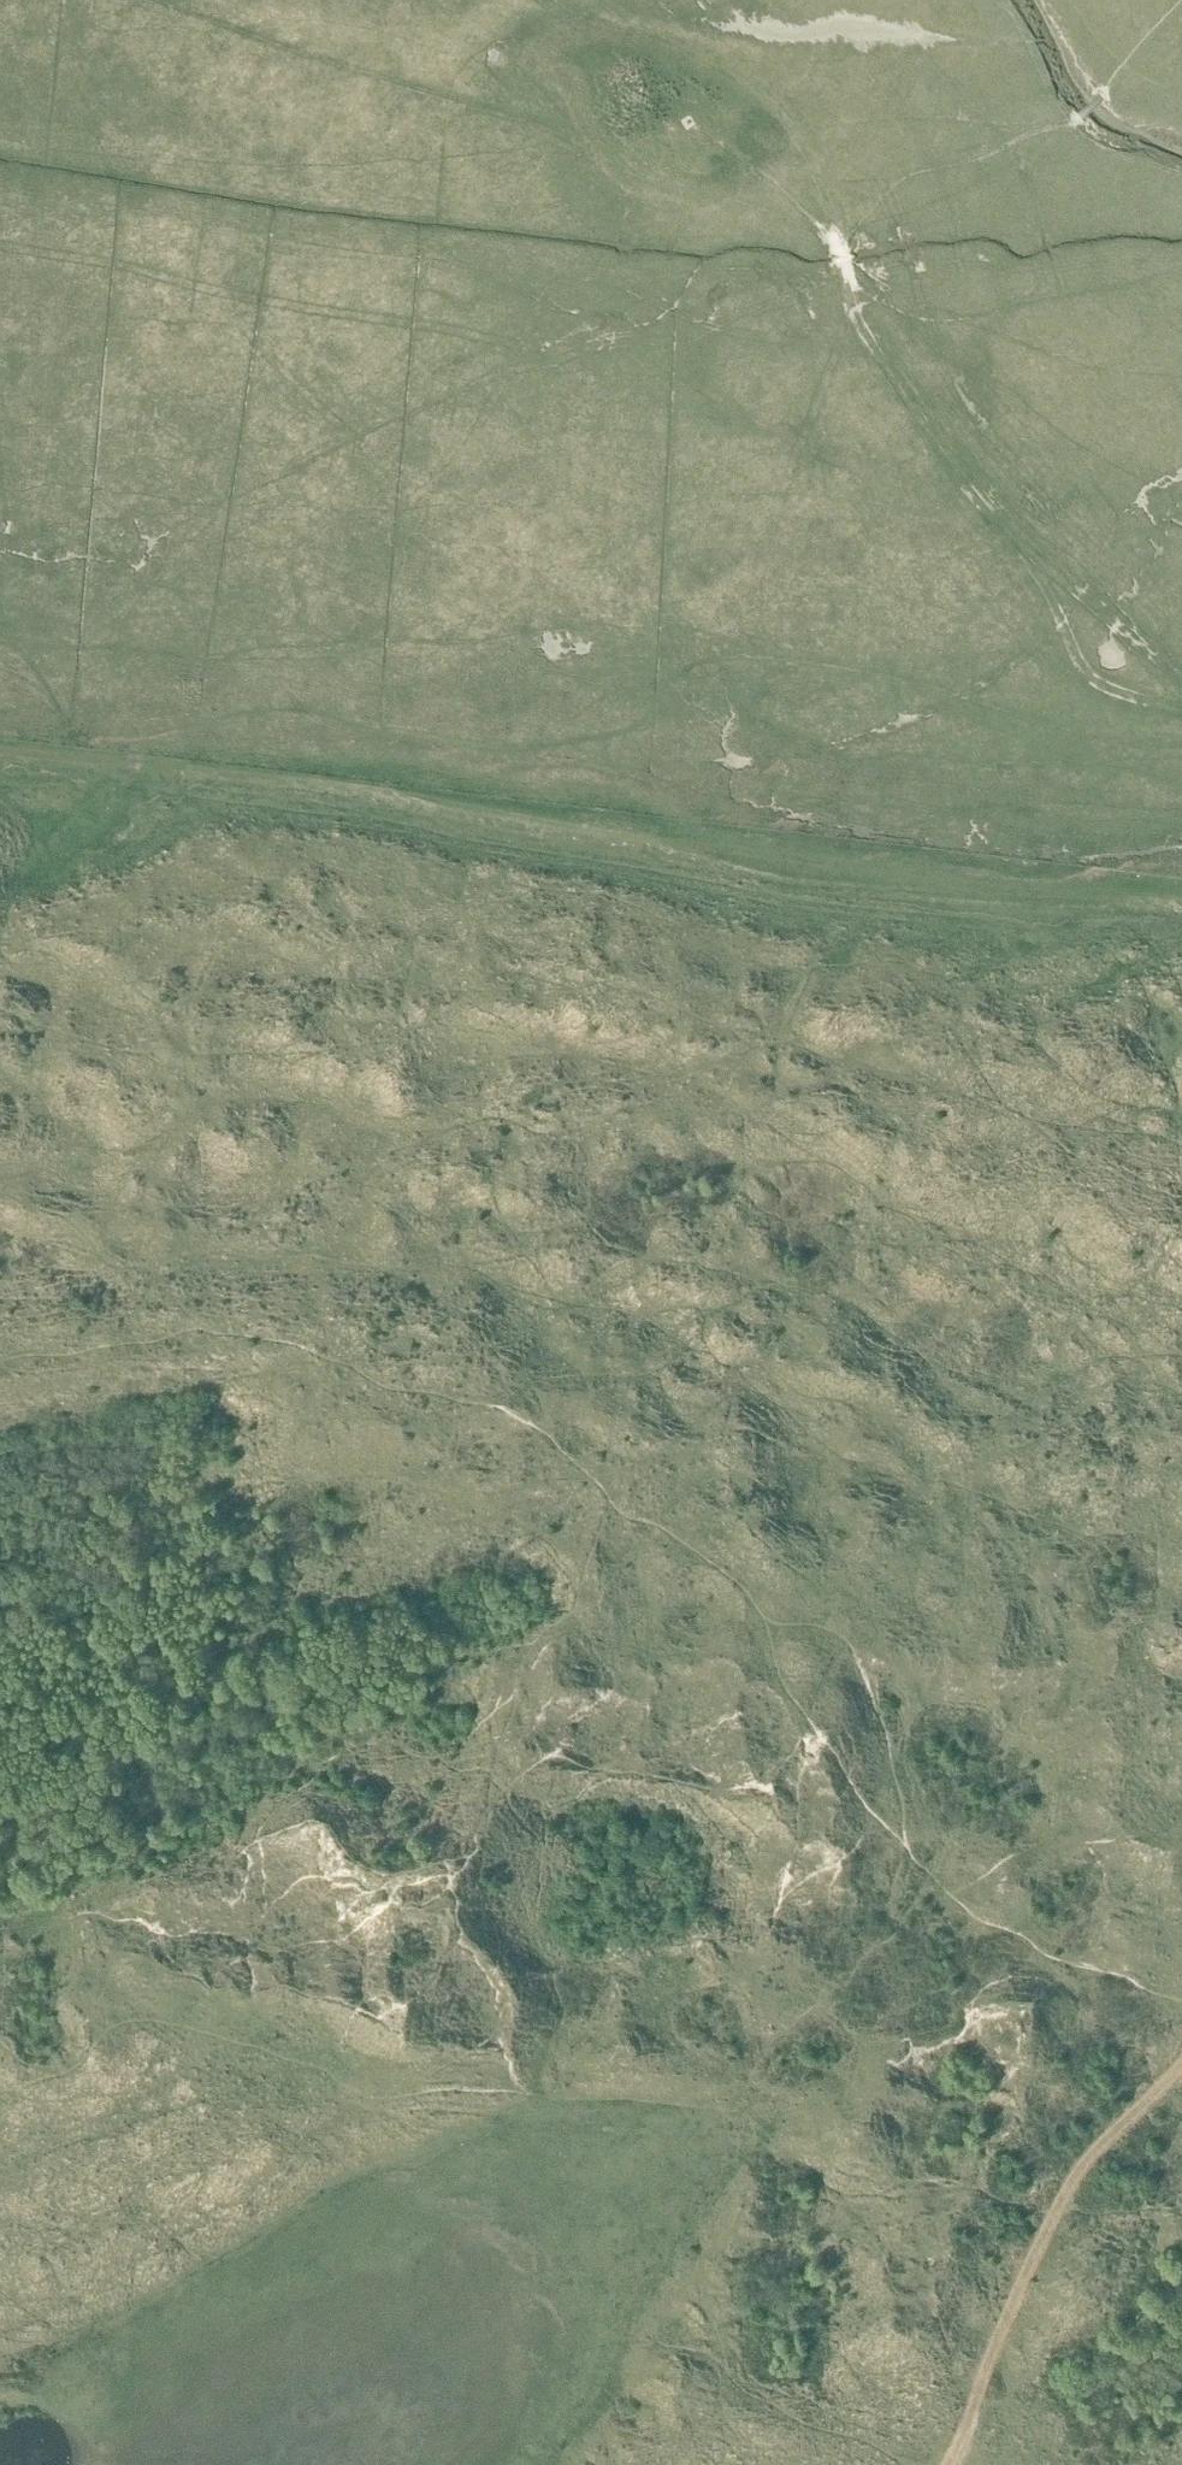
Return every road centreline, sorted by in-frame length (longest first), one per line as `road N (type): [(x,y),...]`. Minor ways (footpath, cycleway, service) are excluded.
road 1 (track): [(0,760),(302,792),(518,844),(951,905),(1181,910)]
road 2 (track): [(1181,513),(1014,445),(990,412),(866,336),(825,202),(774,144),(664,48),(626,0)]
road 3 (track): [(946,2464),(1082,2158),(1181,2059)]
road 4 (track): [(825,202),(1021,145),(1108,92)]

